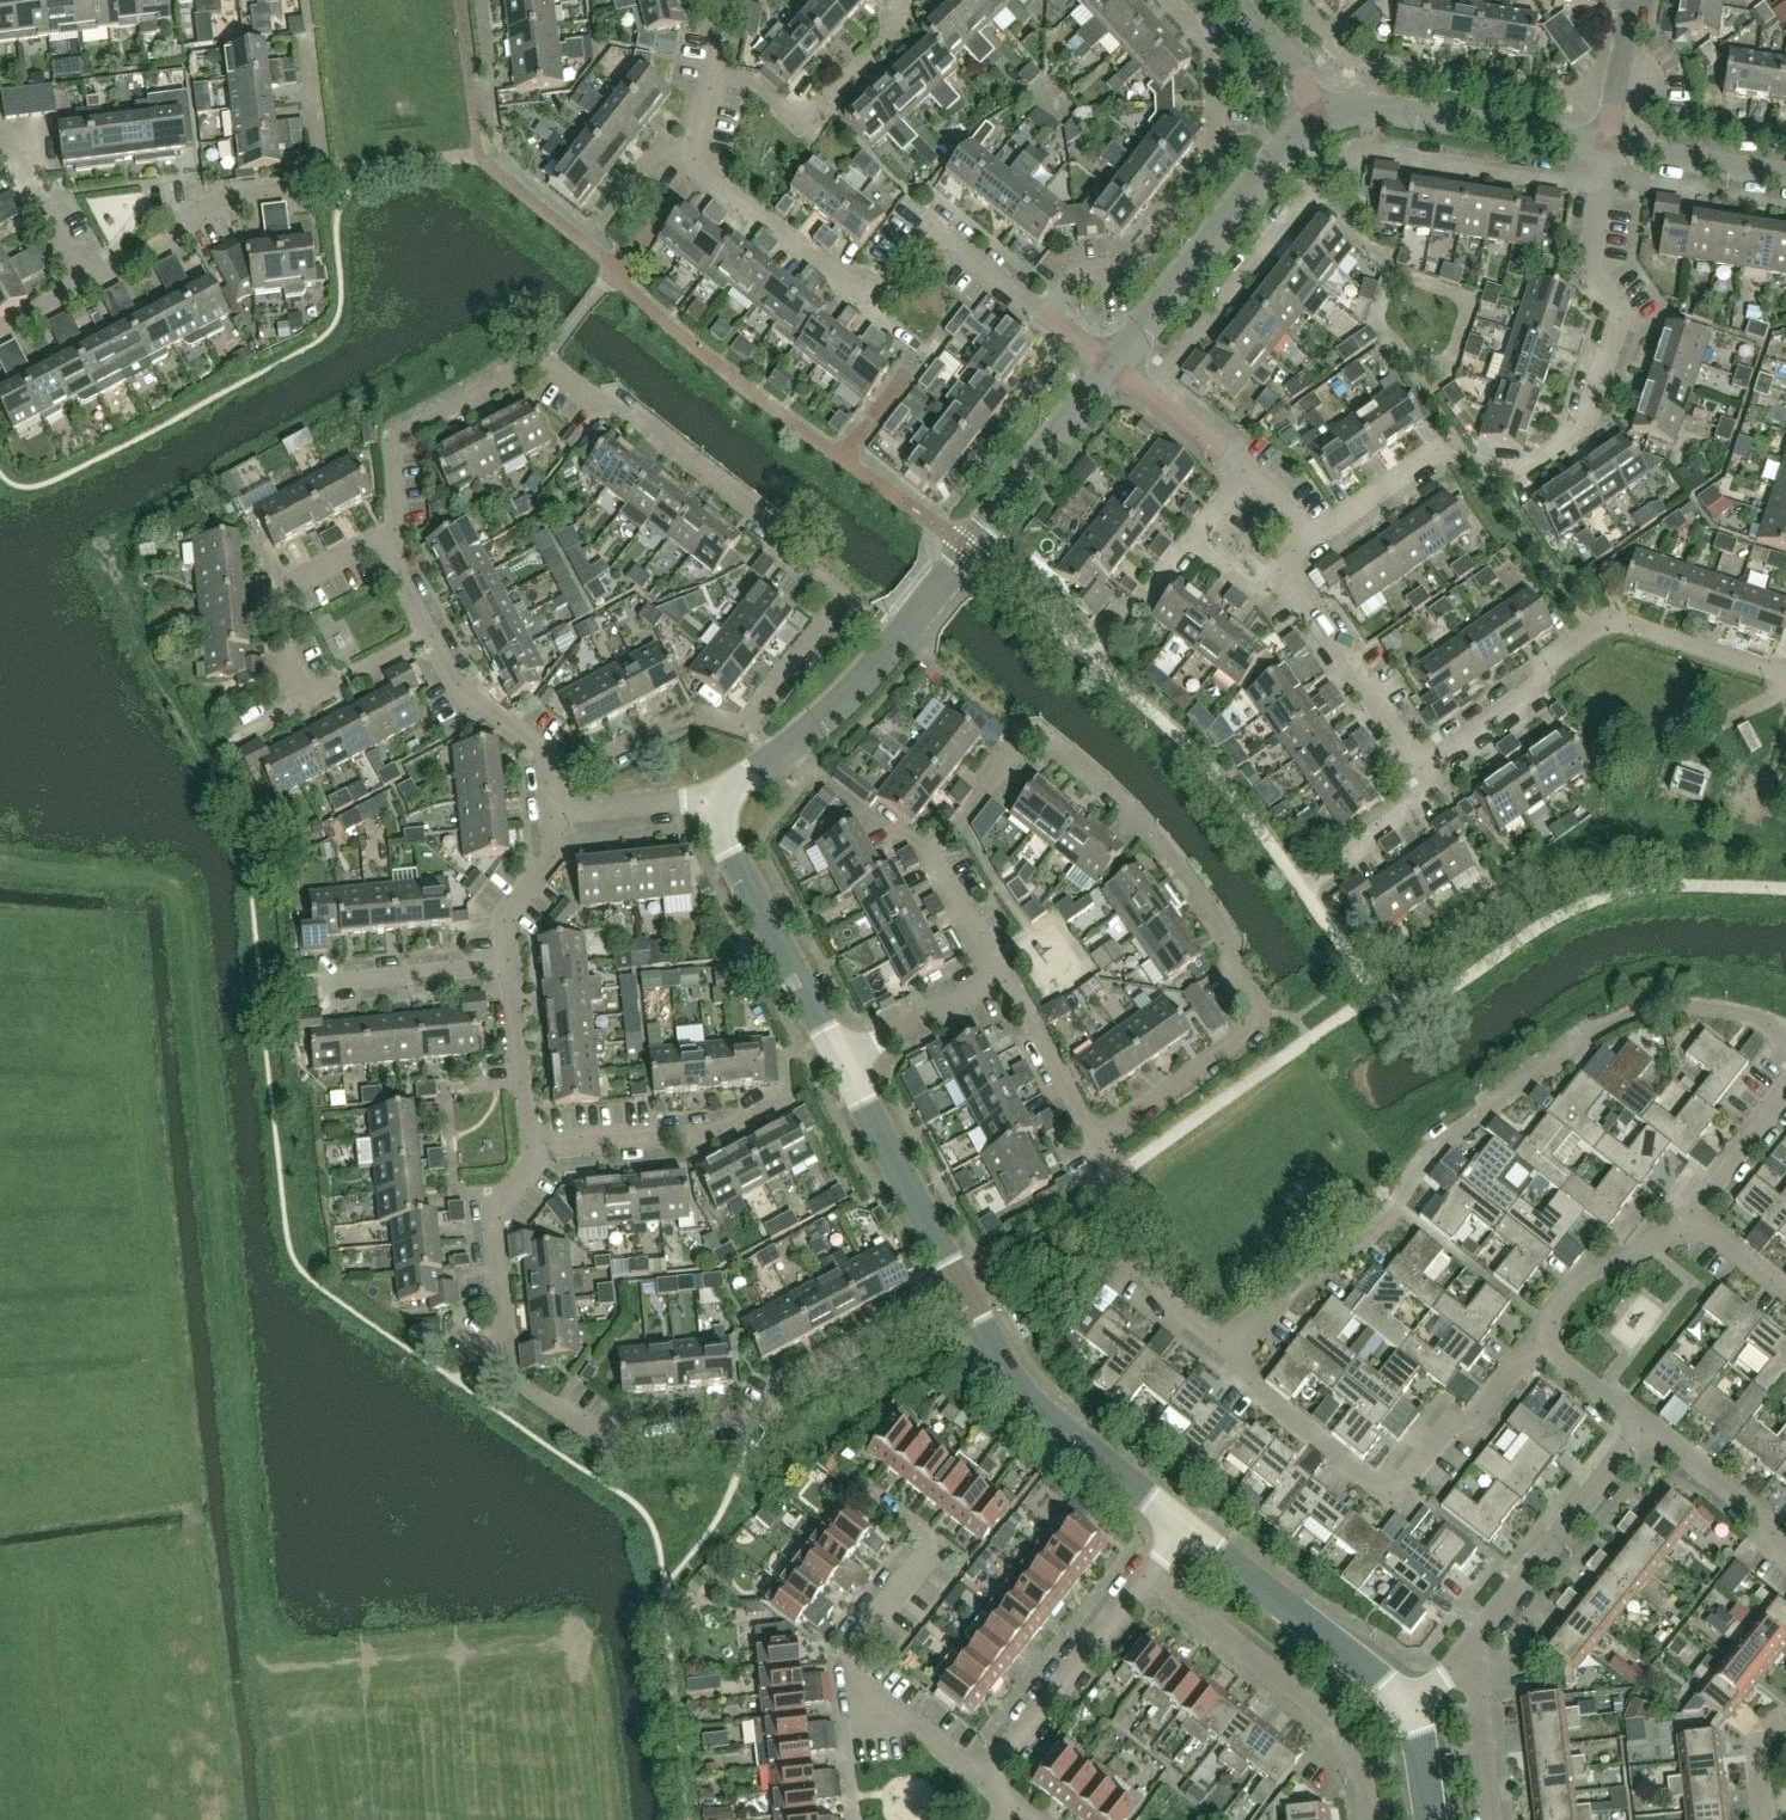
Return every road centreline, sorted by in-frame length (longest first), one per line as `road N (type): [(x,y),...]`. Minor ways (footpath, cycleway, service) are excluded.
road 1 (residential): [(1096,1139),(1256,1028),(1258,1011),(1232,973),(1234,947),(1168,856),(1113,797),(1035,737),(1017,744),(951,837),(926,850),(999,979)]
road 2 (residential): [(551,780),(690,712),(741,725),(841,598),(779,550),(776,525),(620,406),(599,404),(543,364)]
road 3 (residential): [(525,1150),(527,1168),(492,1213),(503,1331),(516,1382),(597,1438),(757,1420),(785,1381),(963,1292)]
road 4 (residential): [(1219,1340),(1373,1232),(1446,1141),(1607,1027),(1666,1008),(1698,1008),(1785,1032)]
road 5 (tertiary): [(708,801),(783,753),(863,681),(1110,370)]
road 6 (residential): [(1307,539),(1437,451),(1513,477),(1585,429),(1618,320),(1588,274),(1600,191)]
road 7 (residential): [(1145,397),(1334,162),(1357,152),(1600,191)]
road 8 (residential): [(1533,1340),(1477,1412),(1445,1429),(1389,1494),(1254,1389),(1219,1340)]
road 9 (residential): [(1420,768),(1535,689),(1545,665),(1608,623),(1785,674)]
road 10 (residential): [(1049,319),(1081,281),(1123,278),(1216,159),(1213,49),(1168,0)]
road 11 (residential): [(82,293),(169,246),(186,220),(205,210),(306,187),(322,172),(308,54)]
road 12 (residential): [(1615,99),(1364,63),(1346,55),(1297,0)]
road 13 (residential): [(1143,1576),(1337,1727),(1360,1768),(1370,1819)]
road 14 (tertiary): [(1110,370),(1288,146),(1329,116)]
road 15 (tertiary): [(1181,1527),(1019,1391),(963,1292)]
road 16 (tertiary): [(841,1061),(708,801)]
road 17 (tertiary): [(1407,1705),(1181,1527)]
road 18 (tertiary): [(1607,146),(1381,112),(1329,116)]
road 19 (residential): [(395,546),(388,441),(543,364)]
road 20 (residential): [(1471,1644),(1642,1428)]
road 21 (residential): [(881,1702),(863,1688),(858,1640),(935,1544),(874,1497)]
road 22 (residential): [(714,72),(749,80),(801,122),(896,34),(908,0)]
road 23 (tertiary): [(963,1292),(841,1061)]
road 24 (residential): [(983,1782),(1143,1576)]
road 25 (residential): [(1219,1340),(1169,1300),(1110,1216),(1111,1169),(1096,1139)]
road 26 (residential): [(1420,768),(1279,570)]
road 27 (residential): [(1049,319),(936,235),(913,240),(865,301)]
road 28 (residential): [(865,301),(695,171),(699,146)]
road 29 (residential): [(309,698),(288,657),(285,589),(359,548),(395,546)]
road 30 (residential): [(1686,1212),(1653,1251),(1583,1277),(1533,1340)]
road 31 (residential): [(722,1131),(525,1150)]
road 32 (residential): [(551,780),(547,752),(457,687),(429,637)]
road 33 (residential): [(1096,1139),(999,979)]
road 34 (residential): [(1785,1545),(1642,1428)]
road 35 (residential): [(525,1150),(508,968)]
road 36 (tertiary): [(1785,175),(1607,146)]
road 37 (residential): [(999,979),(841,1061)]
road 38 (residential): [(331,983),(508,968)]
road 39 (residential): [(82,293),(0,137)]
road 40 (residential): [(1491,1819),(1471,1644)]
road 41 (residential): [(508,968),(503,917),(556,854),(553,815)]
road 42 (residential): [(1329,116),(1225,0)]
road 43 (residential): [(708,801),(553,815)]
road 44 (residential): [(1785,1092),(1686,1212)]
road 45 (residential): [(1642,1428),(1533,1340)]
road 46 (residential): [(1341,863),(1427,799),(1420,768)]
road 47 (residential): [(309,698),(429,637)]
road 48 (residential): [(881,1702),(845,1745),(854,1819)]
road 49 (residential): [(983,1782),(881,1702)]
road 50 (residential): [(1785,1290),(1686,1212)]
road 51 (residential): [(1188,541),(1257,596),(1279,570)]

